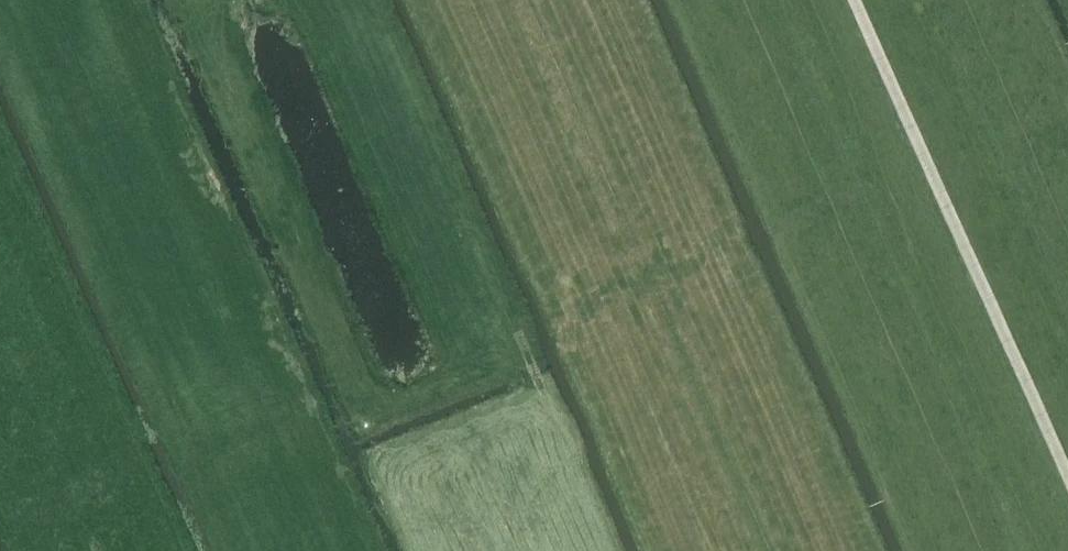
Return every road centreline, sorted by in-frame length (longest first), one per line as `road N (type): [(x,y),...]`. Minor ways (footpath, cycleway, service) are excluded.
road 1 (track): [(855,0),(1067,476)]

